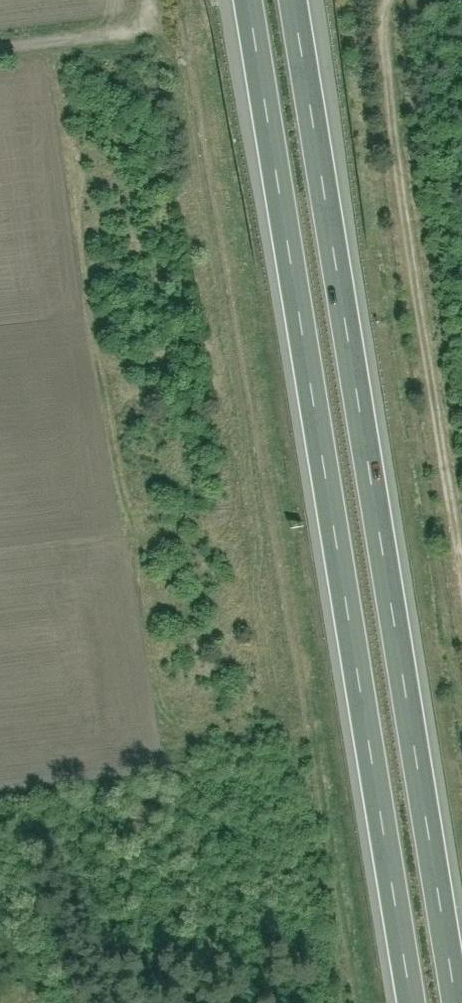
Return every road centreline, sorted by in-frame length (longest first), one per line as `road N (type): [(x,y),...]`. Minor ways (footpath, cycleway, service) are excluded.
road 1 (motorway): [(249,0),(413,1002)]
road 2 (motorway): [(459,1002),(296,0)]
road 3 (track): [(387,0),(411,234),(461,552)]
road 4 (track): [(0,52),(143,33),(158,18),(160,0)]

